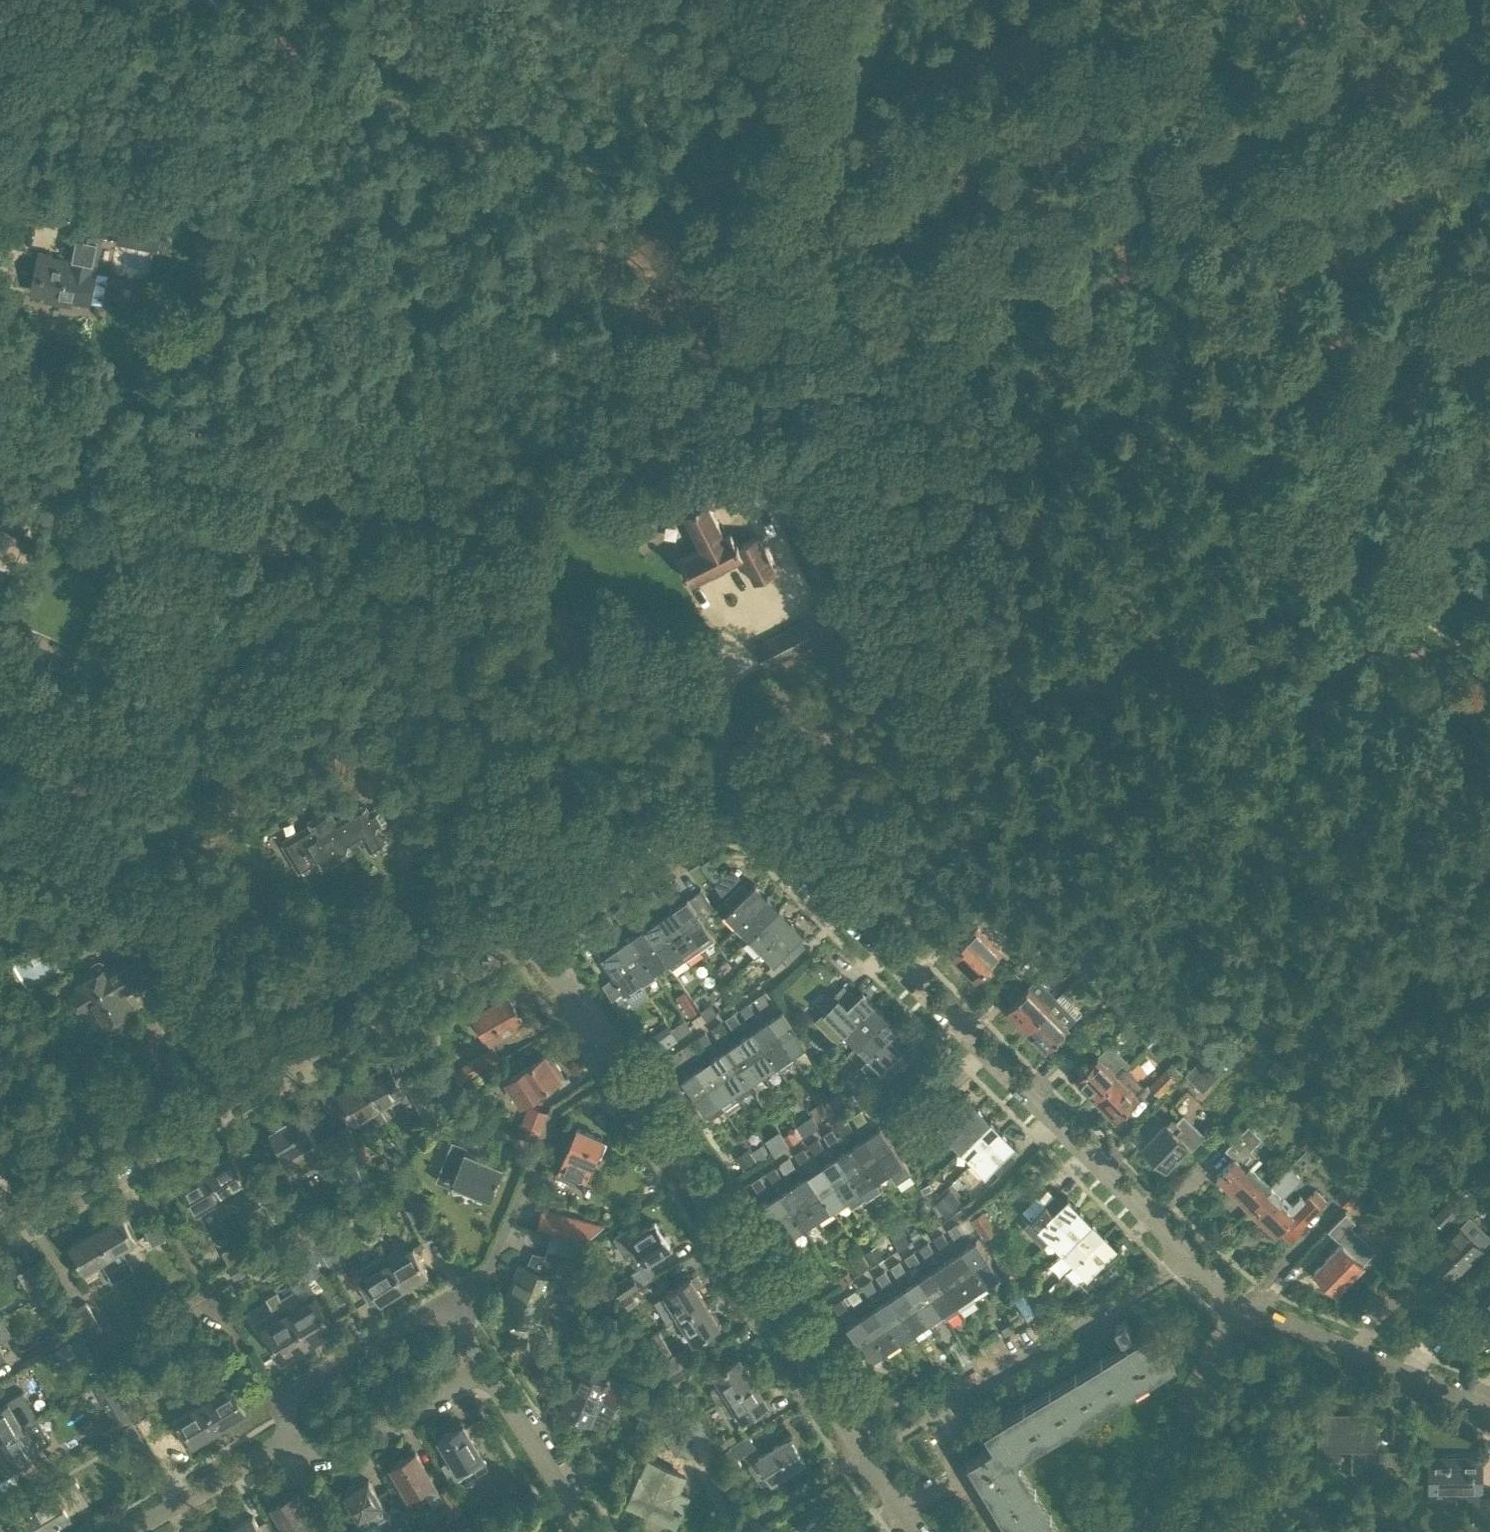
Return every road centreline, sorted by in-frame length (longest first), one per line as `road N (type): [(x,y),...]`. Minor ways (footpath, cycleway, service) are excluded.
road 1 (residential): [(523,921),(707,815),(747,820),(1191,1258)]
road 2 (residential): [(863,1451),(523,921)]
road 3 (residential): [(0,1226),(523,921)]
road 4 (residential): [(863,1451),(1191,1258)]
road 5 (residential): [(1489,1408),(1238,1306)]
road 6 (residential): [(1125,1531),(1238,1306)]
road 7 (residential): [(296,1438),(316,1453),(342,1452),(485,1369)]
road 8 (residential): [(461,1332),(447,1318),(424,1316),(276,1401)]
road 9 (residential): [(590,1531),(485,1369)]
road 10 (residential): [(135,1531),(296,1438)]
road 11 (residential): [(724,1531),(863,1451)]
road 12 (residential): [(210,1284),(276,1401)]

